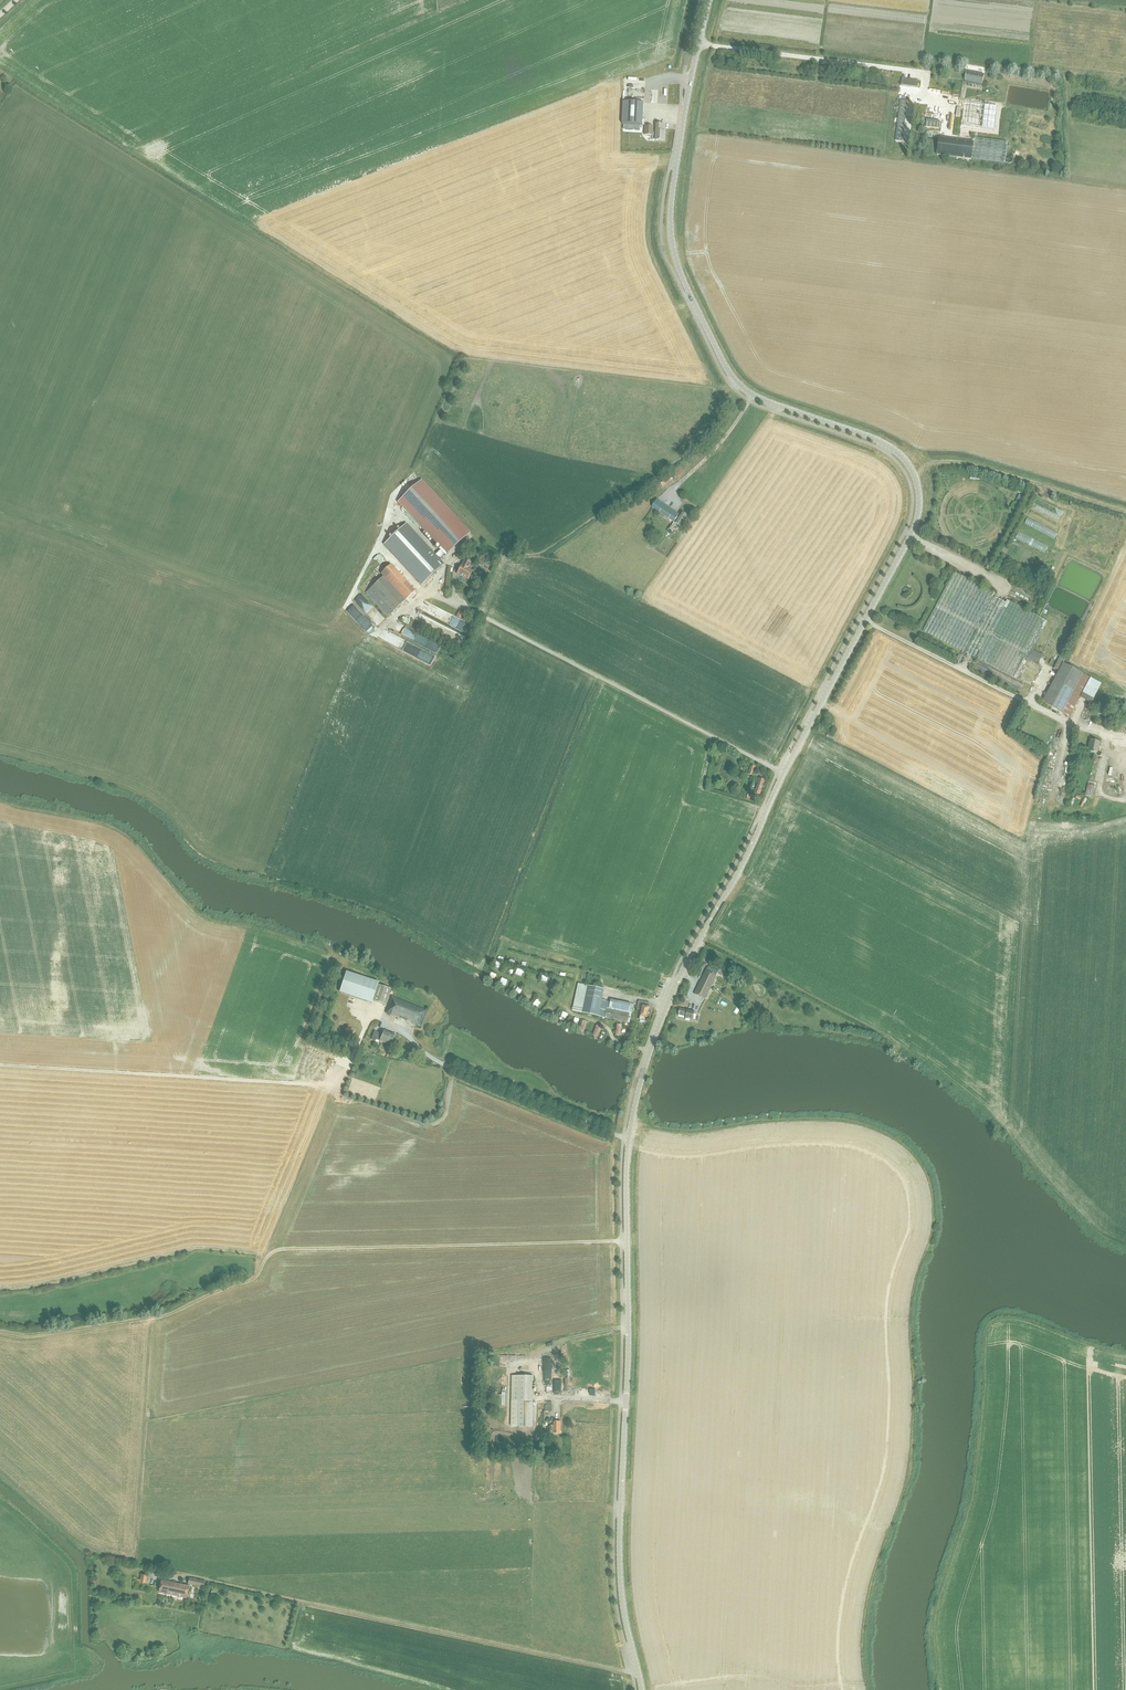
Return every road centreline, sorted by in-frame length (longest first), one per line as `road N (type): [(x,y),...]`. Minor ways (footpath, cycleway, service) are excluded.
road 1 (unclassified): [(641,1689),(622,1601),(619,1540),(626,1168),(640,1088),(668,1004),(911,534),(919,502),(912,470),(893,449),(739,385),(682,278),(672,195),(709,0)]

